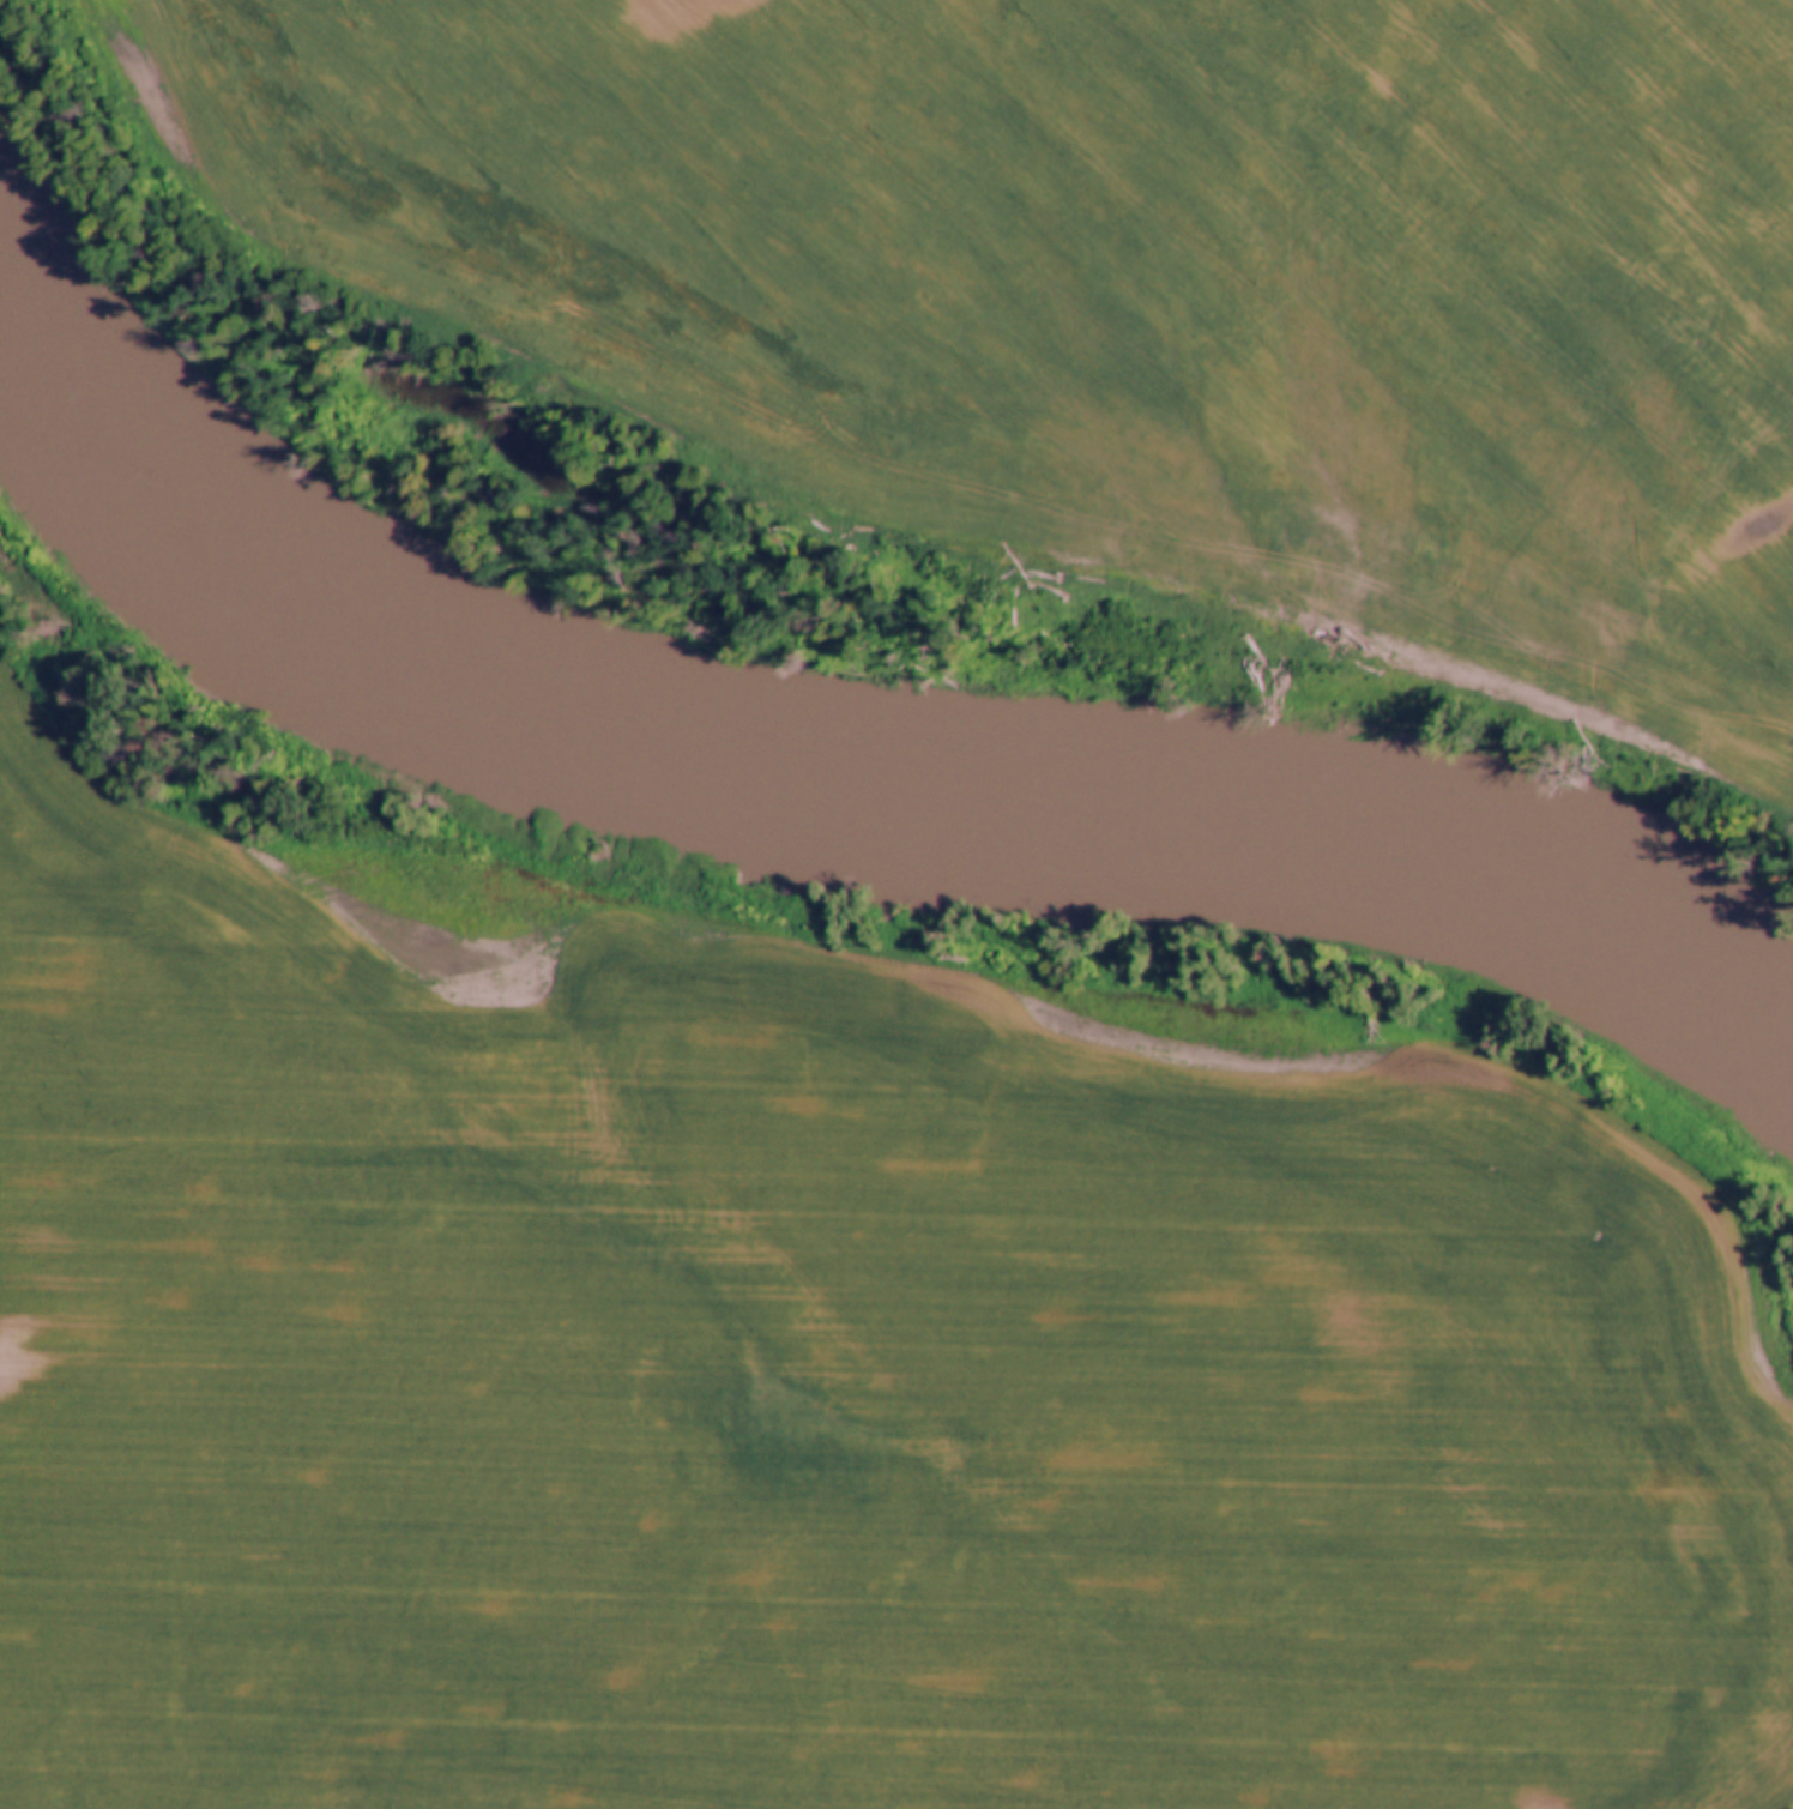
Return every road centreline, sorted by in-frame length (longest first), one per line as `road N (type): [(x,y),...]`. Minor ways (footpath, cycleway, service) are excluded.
road 1 (track): [(0,655),(91,772),(171,824)]

